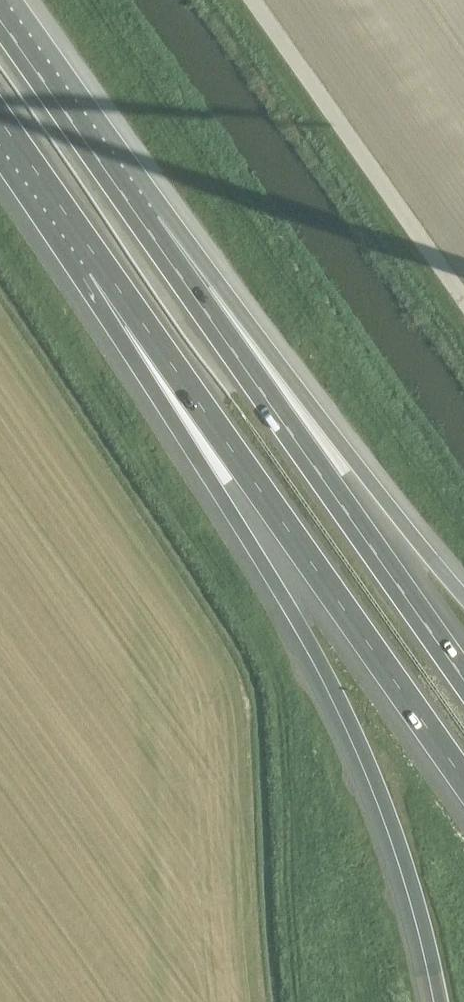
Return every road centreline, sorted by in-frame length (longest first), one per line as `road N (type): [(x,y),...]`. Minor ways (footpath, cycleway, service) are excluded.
road 1 (motorway): [(100,260),(121,338),(307,638),(367,758),(404,855),(443,1001)]
road 2 (motorway): [(100,260),(463,779)]
road 3 (motorway): [(463,677),(145,226)]
road 4 (motorway): [(463,596),(219,280),(145,226)]
road 5 (motorway): [(145,226),(0,19)]
road 6 (motorway): [(0,119),(100,260)]

